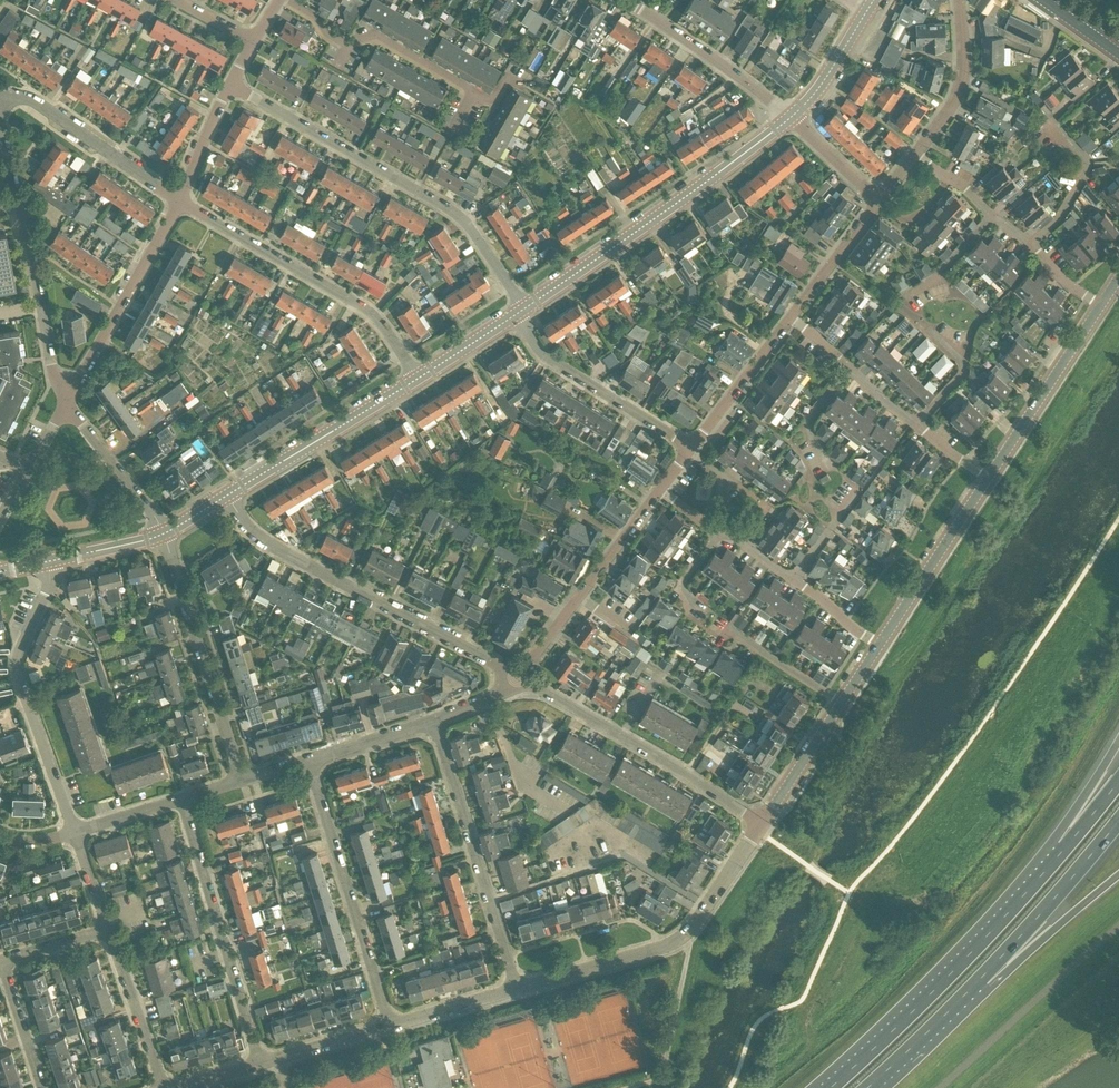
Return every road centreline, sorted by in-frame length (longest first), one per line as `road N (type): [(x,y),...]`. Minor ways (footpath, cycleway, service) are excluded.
road 1 (residential): [(523,310),(456,214),(231,85)]
road 2 (residential): [(516,677),(253,535),(228,496)]
road 3 (secondary): [(788,120),(523,310)]
road 4 (unclassified): [(517,992),(684,937),(761,825)]
road 5 (motorway): [(1043,874),(828,1087)]
road 6 (residential): [(418,379),(365,310),(180,201)]
road 7 (residential): [(761,825),(516,677)]
road 8 (residential): [(73,831),(17,676),(20,651),(51,584),(46,563)]
road 9 (residential): [(517,992),(434,722)]
road 10 (residential): [(262,1064),(184,802)]
road 11 (residential): [(392,1025),(308,767)]
road 12 (residential): [(66,400),(0,143)]
road 13 (residential): [(241,784),(164,535)]
road 14 (unclassified): [(937,1087),(1118,924)]
road 15 (residential): [(516,677),(659,487)]
road 16 (residential): [(66,400),(180,201)]
road 17 (secondary): [(418,379),(228,496)]
road 18 (residential): [(688,448),(553,362),(514,316)]
road 19 (motorway): [(980,981),(1118,820)]
road 20 (residential): [(180,201),(29,101),(0,97)]
road 21 (unclassified): [(987,477),(1101,307)]
road 22 (unclassified): [(879,645),(987,477)]
road 23 (residential): [(788,120),(630,2)]
road 24 (motorway): [(980,981),(1118,875)]
road 25 (residential): [(958,0),(956,95),(914,155)]
road 26 (residential): [(165,1087),(108,929)]
road 27 (residential): [(164,535),(66,400)]
road 28 (residential): [(688,448),(790,316)]
road 29 (residential): [(1029,246),(1058,220),(1089,168),(1057,124)]
road 30 (motorway): [(869,1087),(980,981)]
road 31 (motorway): [(1118,742),(1043,874)]
road 32 (secondary): [(874,0),(821,89),(788,120)]
road 33 (unclassified): [(761,825),(841,704)]
road 34 (residential): [(790,316),(875,200)]
road 35 (residential): [(476,92),(375,34),(351,44)]
road 36 (residential): [(841,704),(724,628)]
road 37 (unclassified): [(262,1064),(392,1025)]
road 38 (residential): [(308,767),(434,722)]
road 39 (residential): [(39,1087),(1,961)]
road 40 (residential): [(914,425),(964,372),(928,328)]
road 41 (residential): [(554,804),(521,786),(488,700)]
road 42 (unclassified): [(392,1025),(517,992)]
road 43 (residential): [(180,201),(231,85)]
road 44 (secondary): [(164,535),(46,563)]

